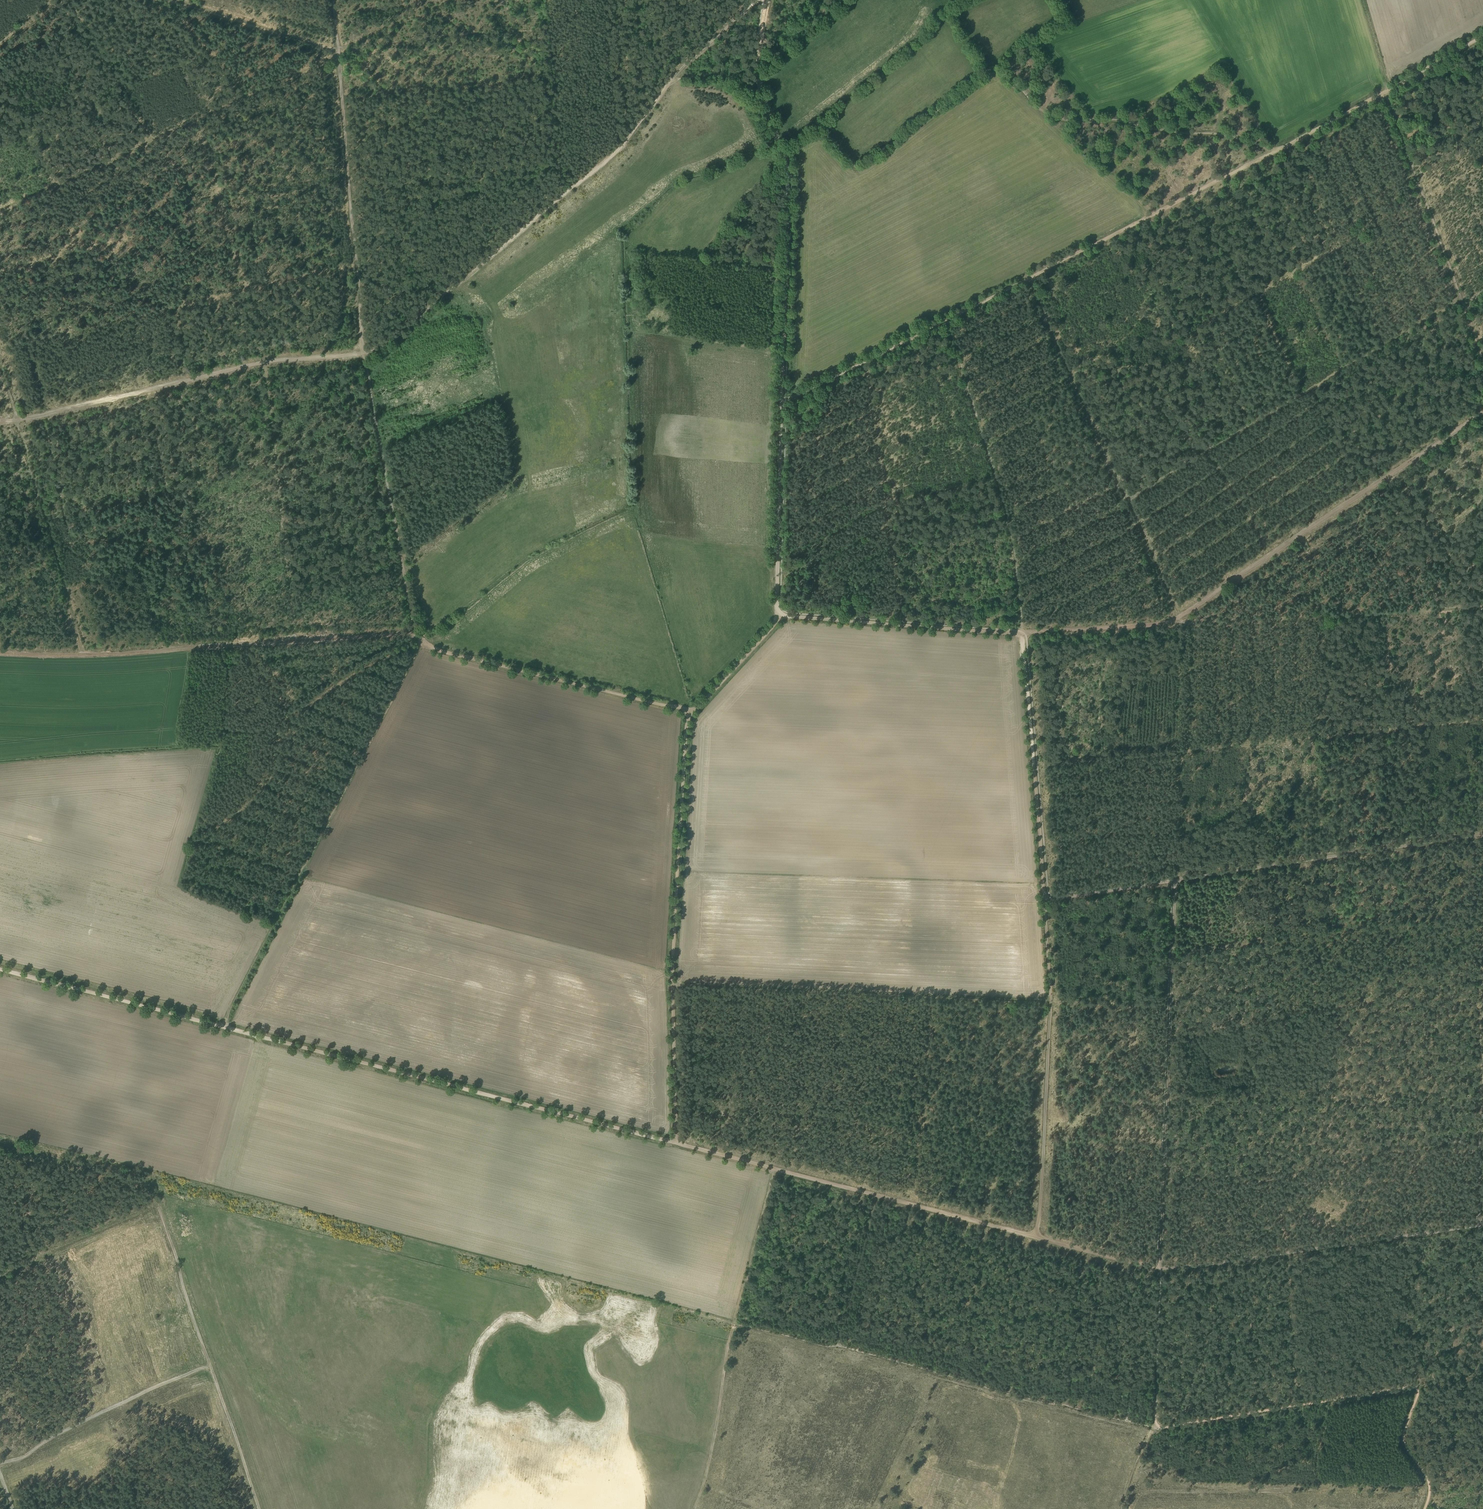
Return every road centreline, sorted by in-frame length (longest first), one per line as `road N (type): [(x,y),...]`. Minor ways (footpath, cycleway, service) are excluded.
road 1 (track): [(781,405),(1272,152)]
road 2 (track): [(1272,152),(1238,137),(1060,119),(994,70),(866,166),(854,165),(820,136),(787,151)]
road 3 (track): [(1482,414),(1171,621),(1023,632)]
road 4 (track): [(0,1147),(151,1190),(258,1508)]
road 5 (track): [(219,1025),(677,1144)]
road 6 (track): [(778,615),(783,151)]
road 7 (track): [(1482,835),(1044,902)]
road 8 (track): [(420,641),(219,1025)]
road 9 (track): [(1127,500),(1460,297)]
road 10 (track): [(1028,276),(1177,617)]
road 11 (track): [(0,422),(258,363),(363,354)]
road 12 (track): [(333,0),(363,354)]
road 13 (track): [(695,1508),(732,1323),(775,1169)]
road 14 (track): [(80,656),(413,632)]
road 15 (track): [(1023,632),(1009,520),(946,318)]
road 16 (track): [(1162,1269),(1482,1225)]
road 17 (track): [(0,363),(80,656)]
road 18 (track): [(596,169),(363,354)]
road 19 (track): [(1482,944),(1476,1226)]
road 20 (track): [(1044,902),(1023,632)]
road 21 (track): [(687,712),(672,981)]
road 22 (track): [(1023,632),(778,615)]
road 23 (track): [(1049,999),(1034,1237)]
road 24 (track): [(211,1363),(0,1463)]
road 25 (track): [(0,968),(219,1025)]
road 26 (track): [(677,1144),(876,1195)]
road 27 (track): [(151,138),(338,56)]
road 28 (track): [(363,354),(401,554)]
road 29 (track): [(177,0),(337,49)]
road 30 (track): [(0,207),(151,138)]
road 31 (track): [(1034,1237),(876,1195)]
road 32 (track): [(672,981),(677,1144)]
road 33 (track): [(783,151),(759,79),(768,0)]
road 34 (track): [(778,615),(687,712)]
road 35 (track): [(1385,92),(1272,152)]

